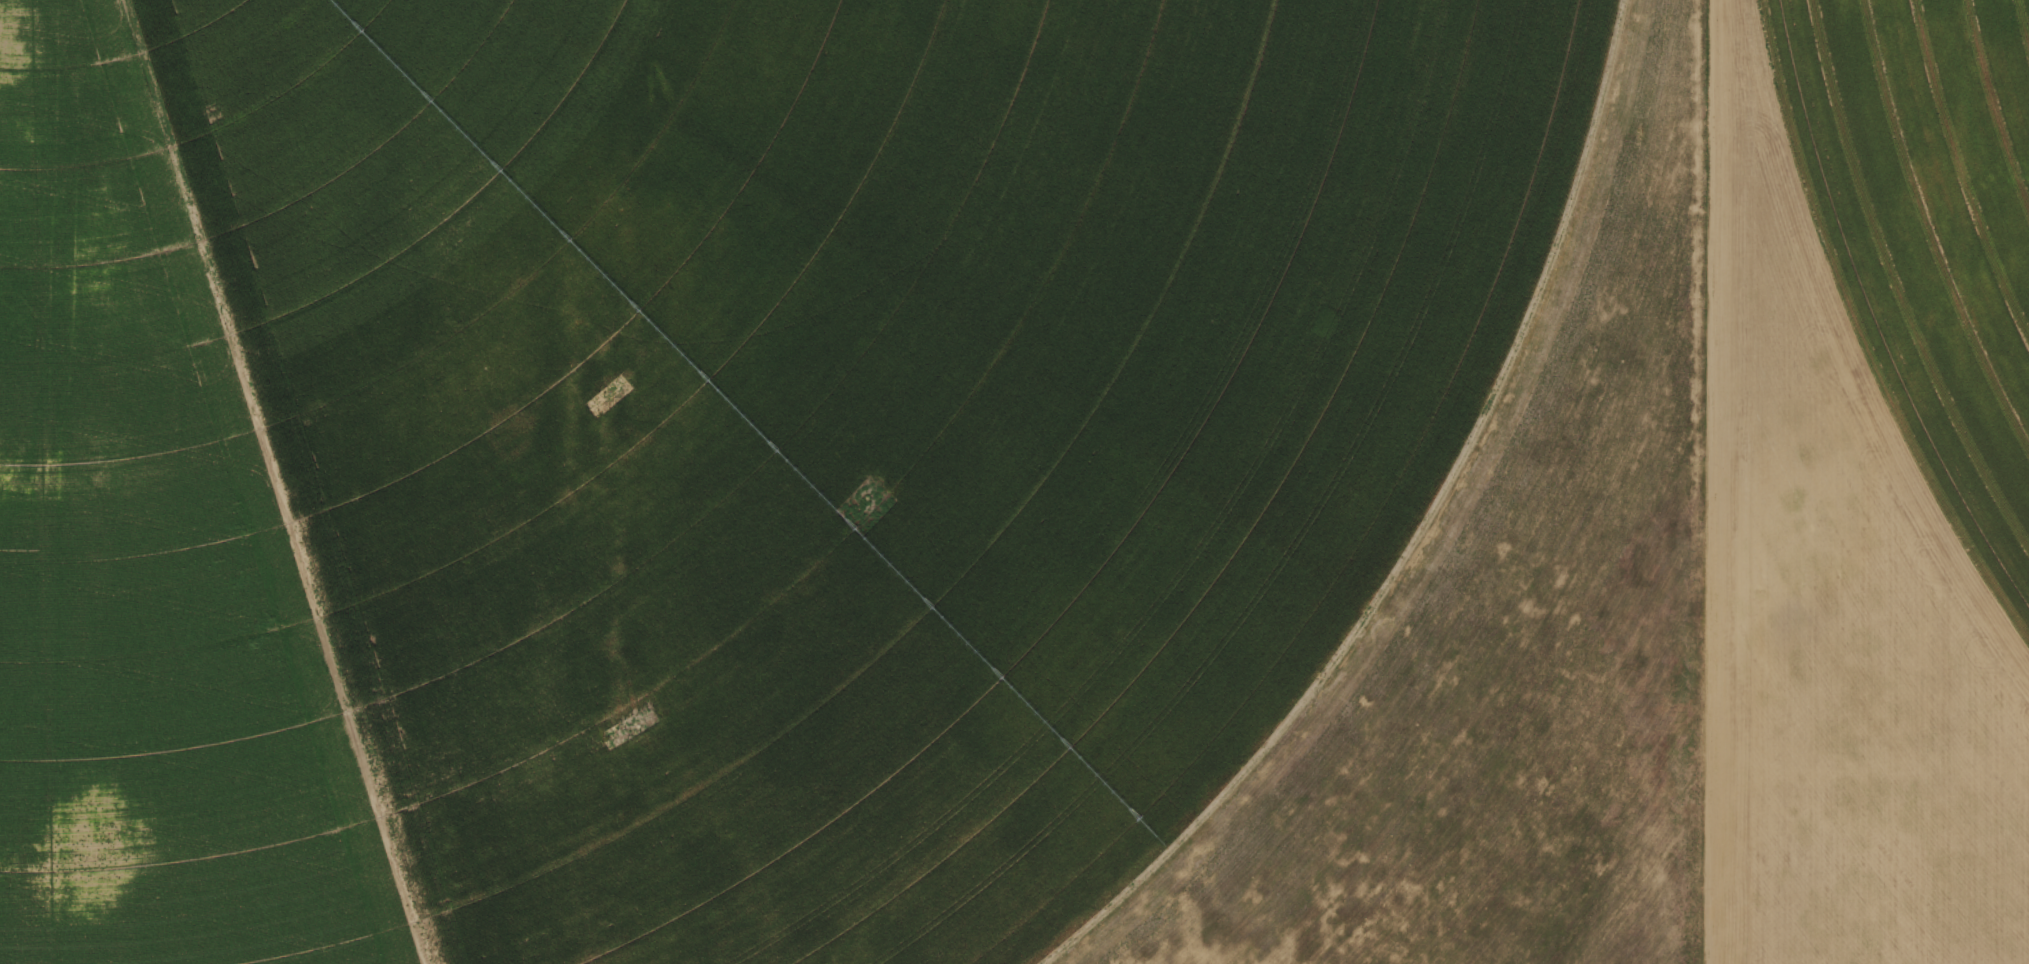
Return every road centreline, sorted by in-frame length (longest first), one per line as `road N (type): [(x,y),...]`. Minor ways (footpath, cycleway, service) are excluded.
road 1 (track): [(1727,0),(1718,963)]

